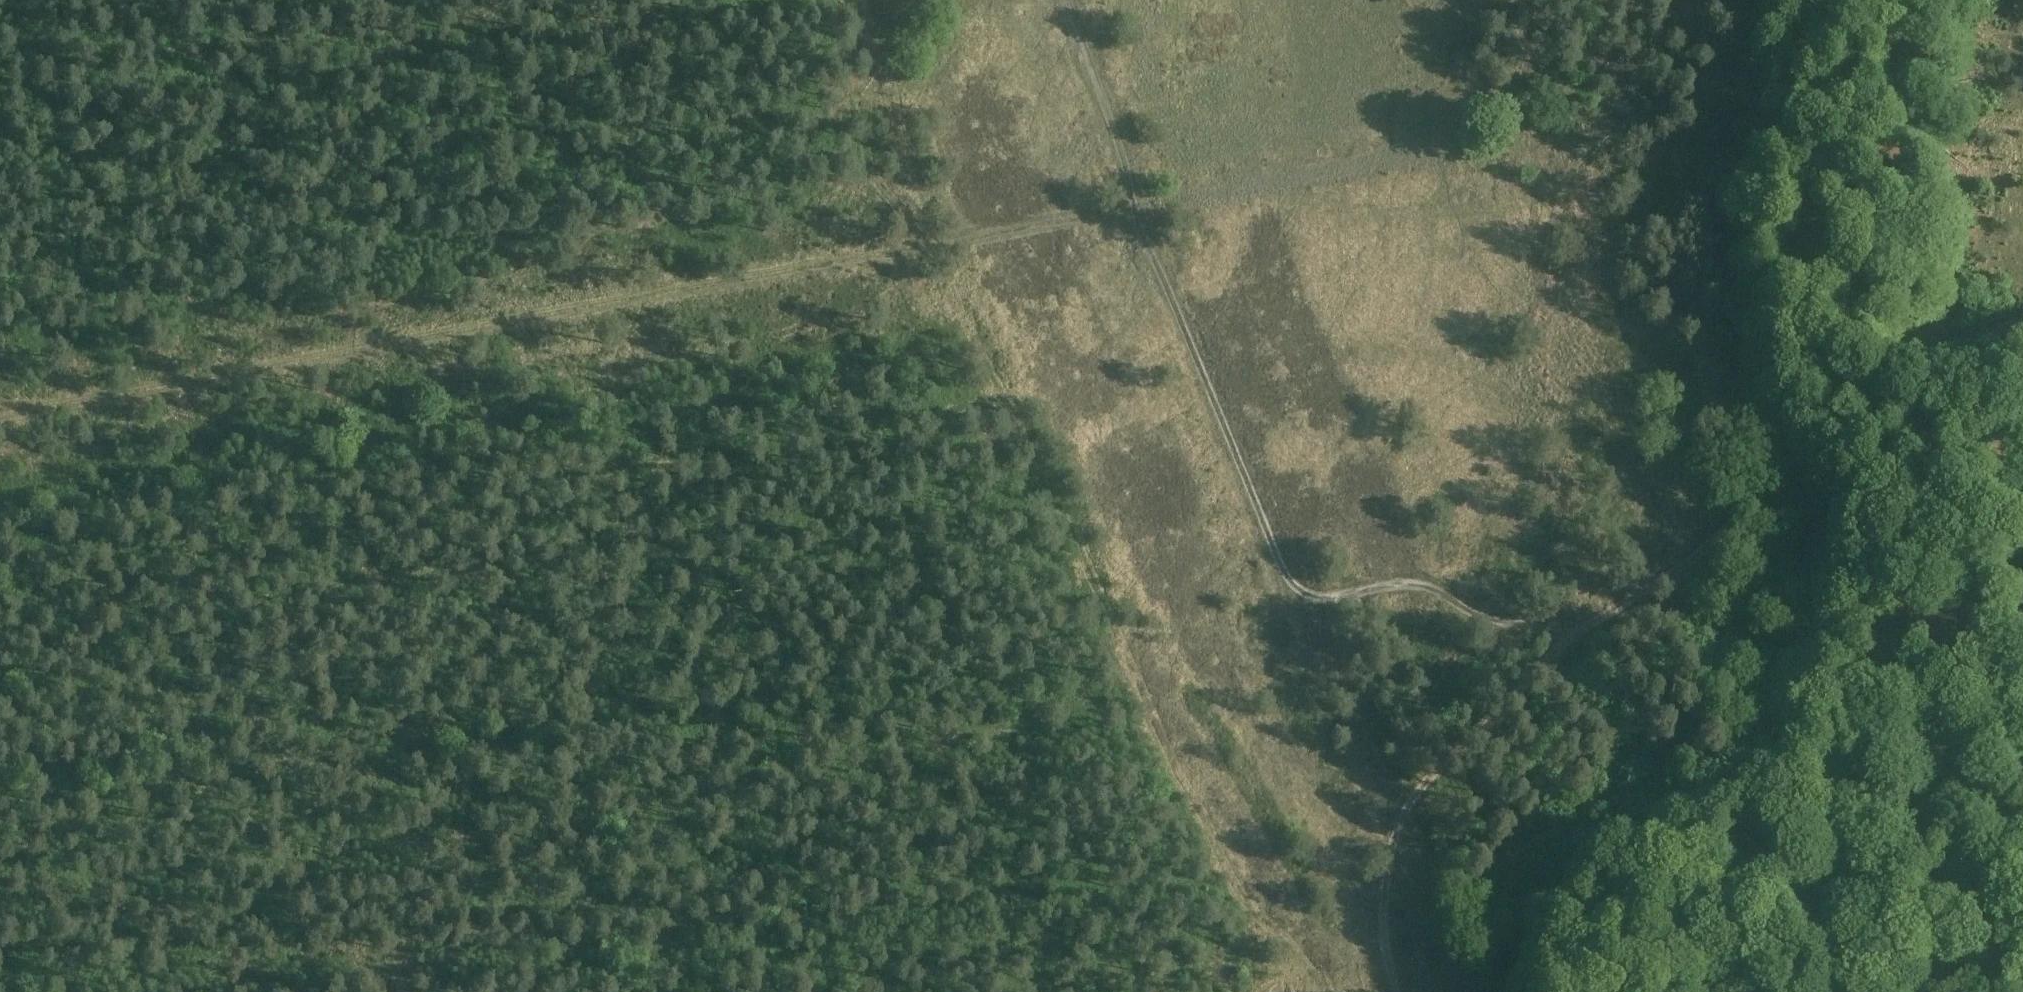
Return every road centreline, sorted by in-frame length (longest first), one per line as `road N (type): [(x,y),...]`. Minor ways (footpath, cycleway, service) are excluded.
road 1 (track): [(1416,991),(1385,829),(1557,638),(1920,356),(2022,328)]

